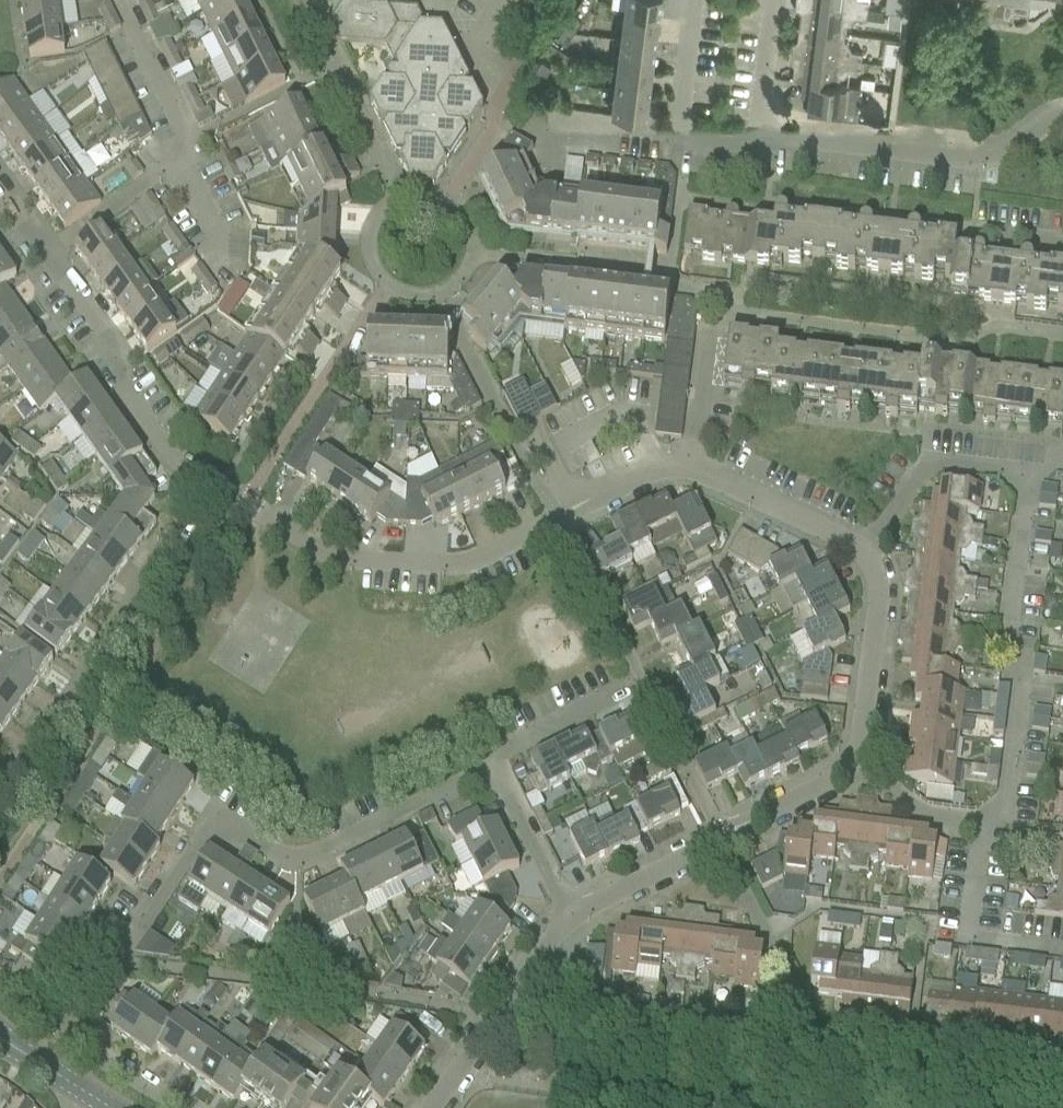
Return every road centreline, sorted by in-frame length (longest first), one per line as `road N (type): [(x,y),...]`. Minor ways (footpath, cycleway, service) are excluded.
road 1 (residential): [(155,1107),(76,1059),(76,1025),(203,835),(287,849),(332,843),(480,767)]
road 2 (residential): [(963,831),(977,801),(1010,476),(997,461),(938,461),(876,544),(859,551)]
road 3 (residential): [(235,508),(299,552),(357,566),(481,561),(663,463),(693,462)]
road 4 (residential): [(0,776),(207,489)]
road 5 (residential): [(1062,106),(1051,106),(969,160),(766,143)]
road 6 (residential): [(574,916),(722,832),(850,778)]
road 7 (residential): [(37,261),(207,489)]
road 8 (residential): [(424,1107),(574,916)]
road 9 (residential): [(850,778),(859,551)]
road 10 (residential): [(1062,948),(975,948),(960,938),(963,831)]
road 11 (residential): [(687,135),(564,122),(552,127),(534,176)]
road 12 (residential): [(859,551),(693,462)]
road 13 (residential): [(37,261),(188,155)]
road 14 (residential): [(480,767),(635,670)]
road 15 (residential): [(574,916),(480,767)]
road 16 (residential): [(118,0),(188,155)]
road 17 (residential): [(693,462),(722,301)]
road 18 (residential): [(766,143),(782,0)]
road 19 (residential): [(687,135),(701,0)]
road 20 (residential): [(188,155),(228,281)]
road 21 (residential): [(963,831),(923,827),(850,778)]

